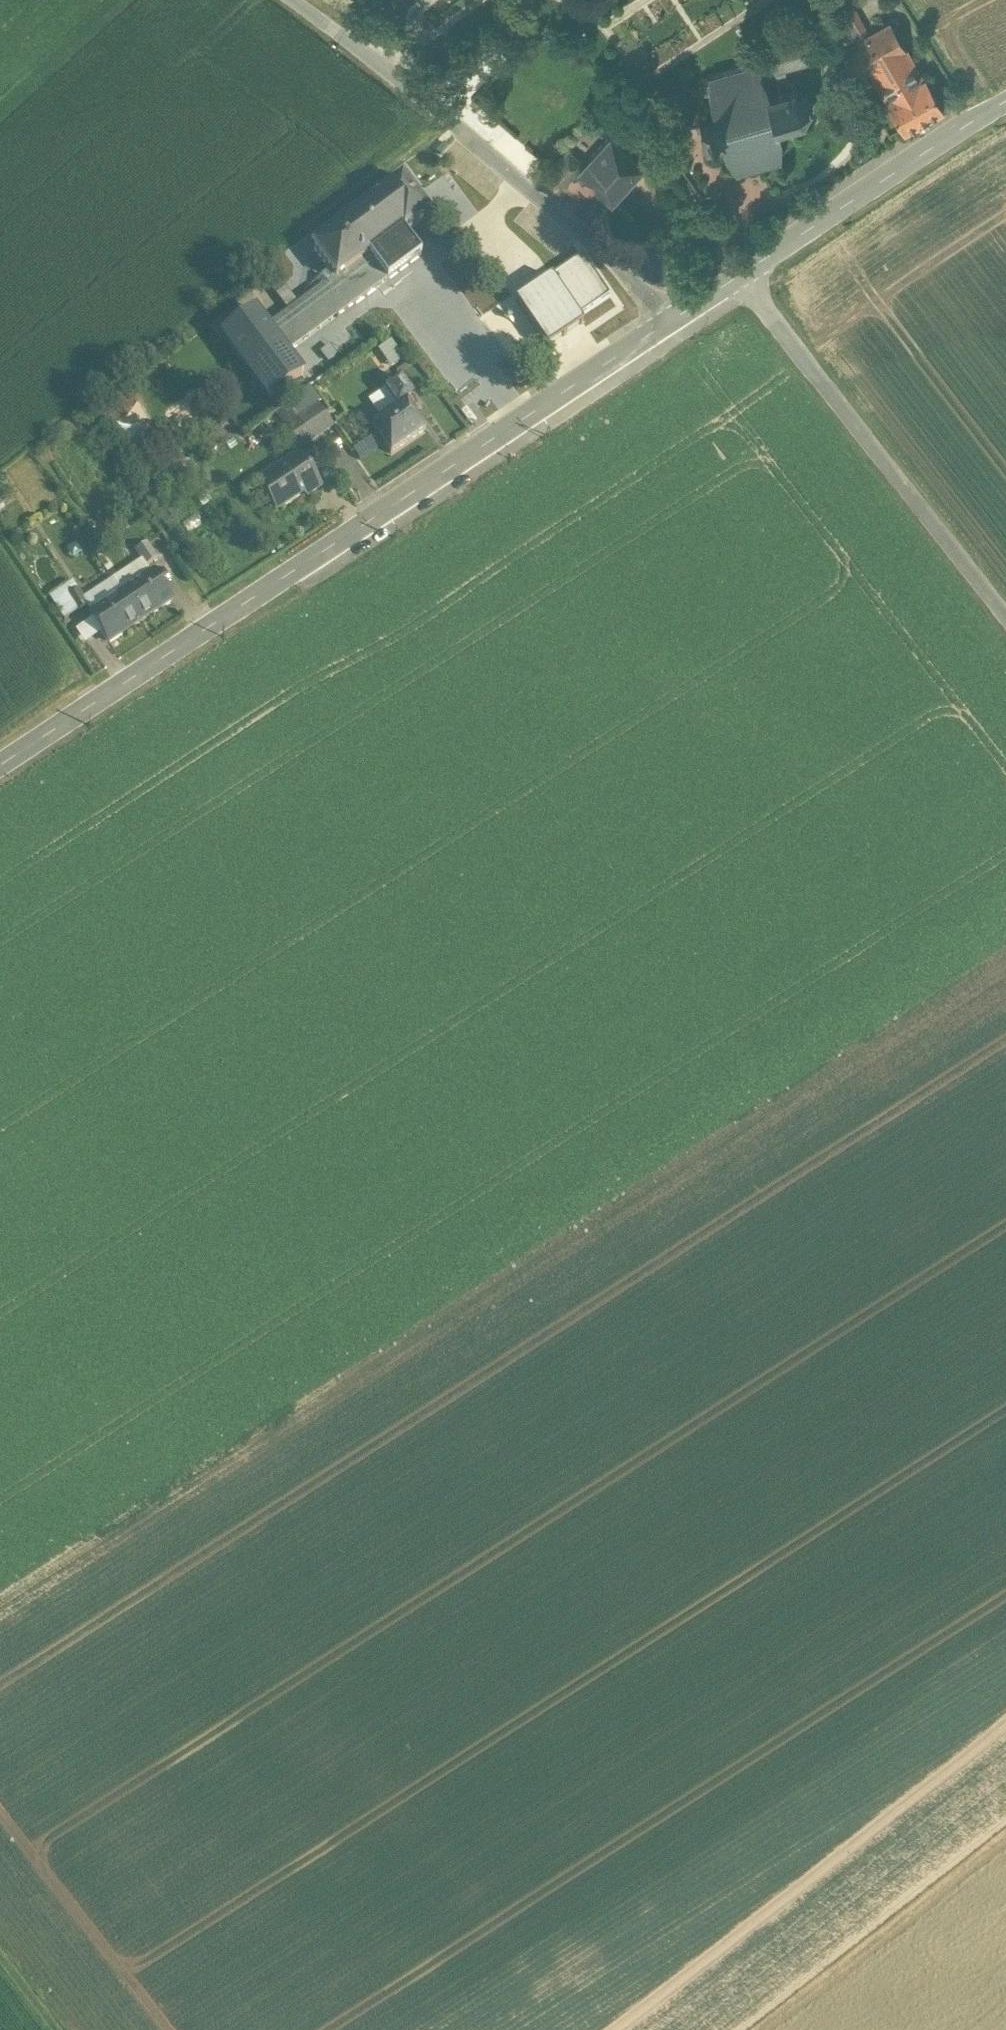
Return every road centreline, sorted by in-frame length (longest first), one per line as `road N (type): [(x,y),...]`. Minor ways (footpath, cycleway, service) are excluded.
road 1 (tertiary): [(0,765),(678,315)]
road 2 (unclassified): [(285,0),(402,82),(678,315)]
road 3 (unclassified): [(743,273),(1005,615)]
road 4 (tertiary): [(743,273),(1005,101)]

